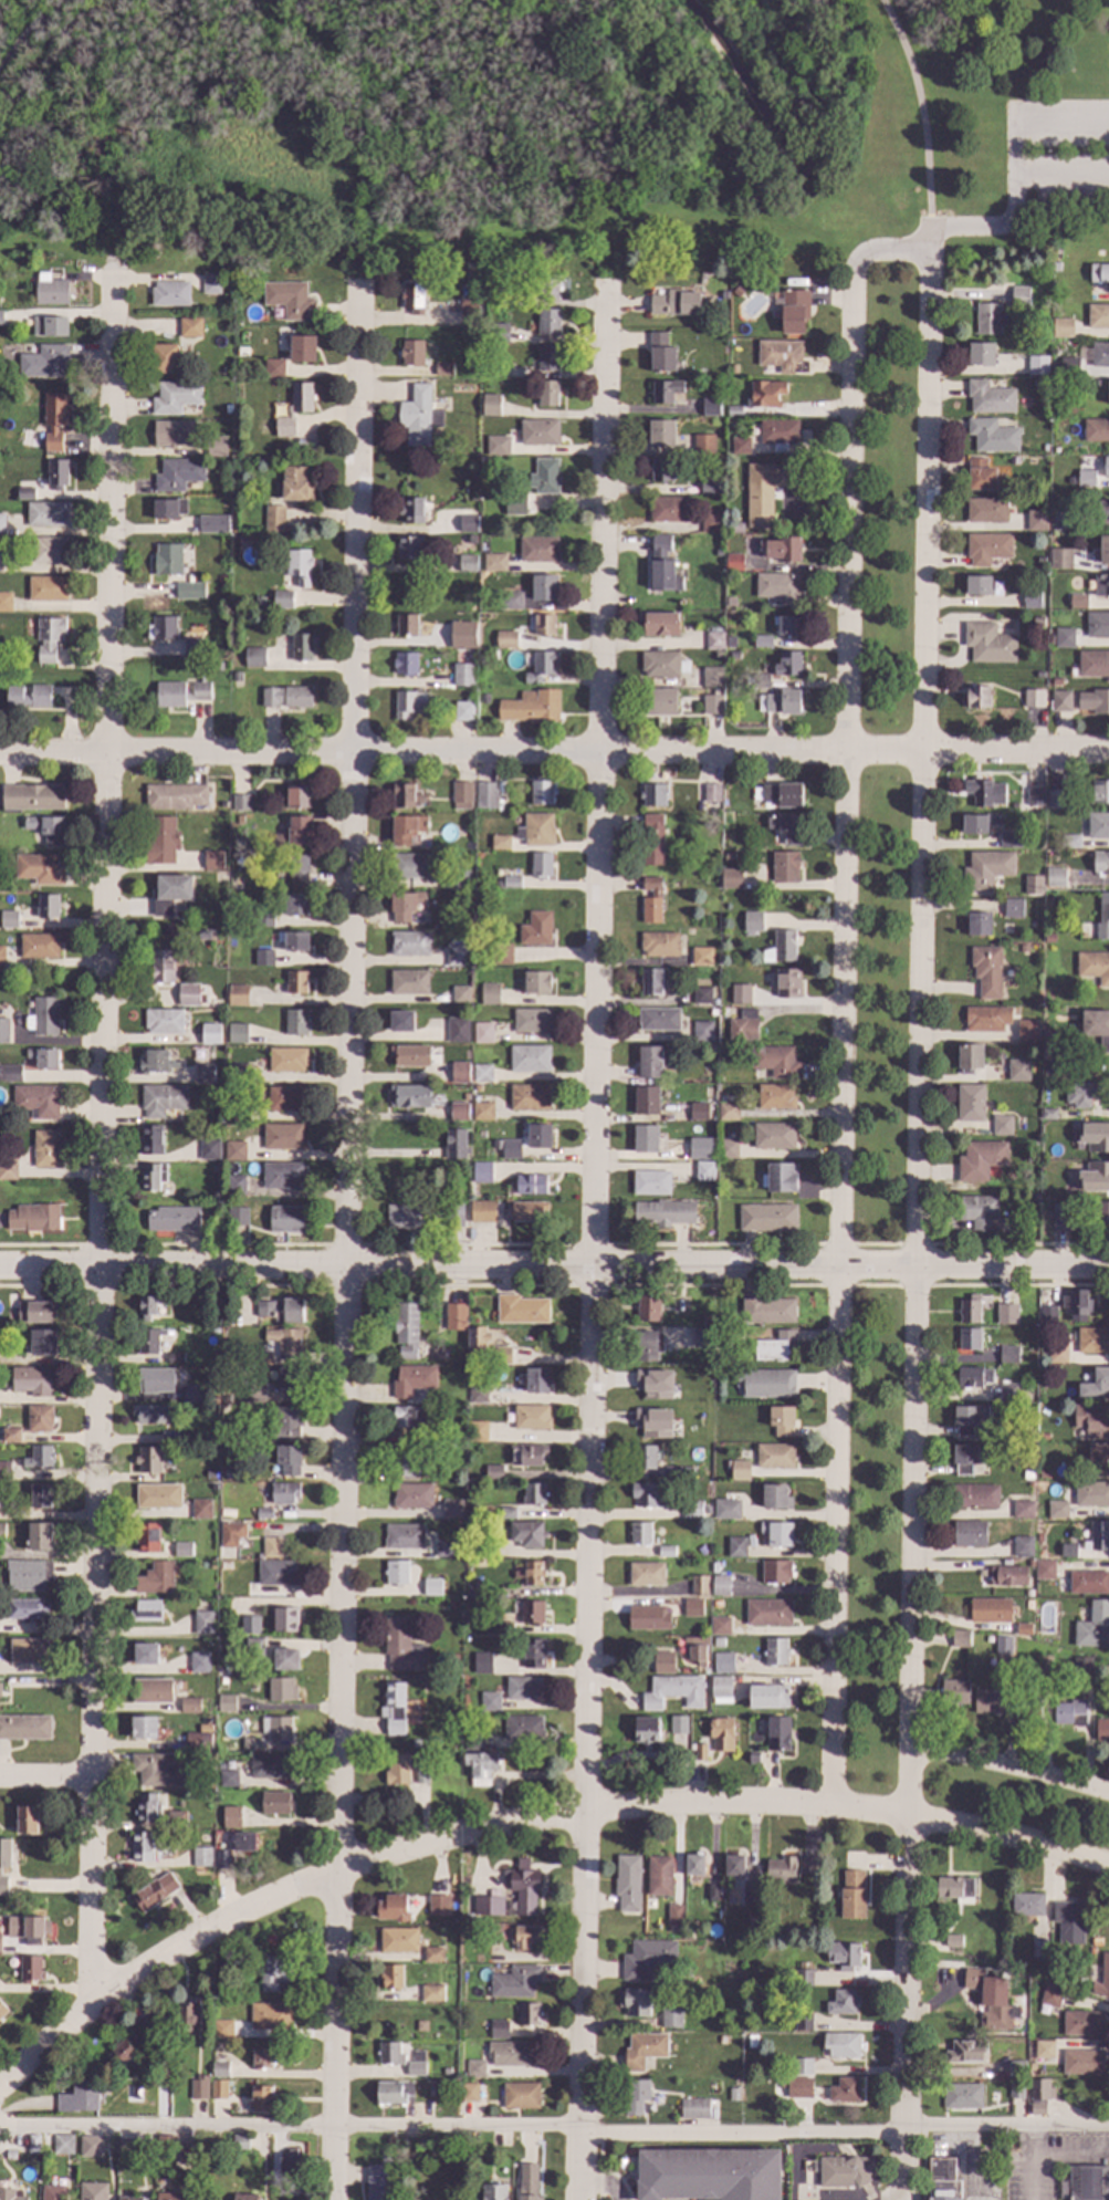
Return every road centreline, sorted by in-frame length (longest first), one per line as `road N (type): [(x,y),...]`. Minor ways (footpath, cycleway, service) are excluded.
road 1 (residential): [(362,275),(336,2199)]
road 2 (residential): [(112,269),(94,1995)]
road 3 (residential): [(1108,751),(0,755)]
road 4 (residential): [(929,252),(865,251),(850,263),(837,1265)]
road 5 (residential): [(916,1268),(929,252)]
road 6 (residential): [(593,1265),(604,281)]
road 7 (residential): [(589,1808),(420,1843),(228,1915),(94,1995),(0,2090)]
road 8 (residential): [(0,1267),(593,1265)]
road 9 (residential): [(908,1818),(916,1268)]
road 10 (residential): [(589,1808),(593,1265)]
road 11 (residential): [(837,1265),(831,1803)]
road 12 (residential): [(589,1808),(578,2199)]
road 13 (residential): [(909,2199),(908,1818)]
road 14 (residential): [(593,1265),(837,1265)]
road 15 (residential): [(831,1803),(589,1808)]
road 16 (residential): [(1108,1868),(908,1818)]
road 17 (residential): [(1108,1794),(1008,1765),(911,1750)]
road 18 (residential): [(916,1268),(1108,1266)]

